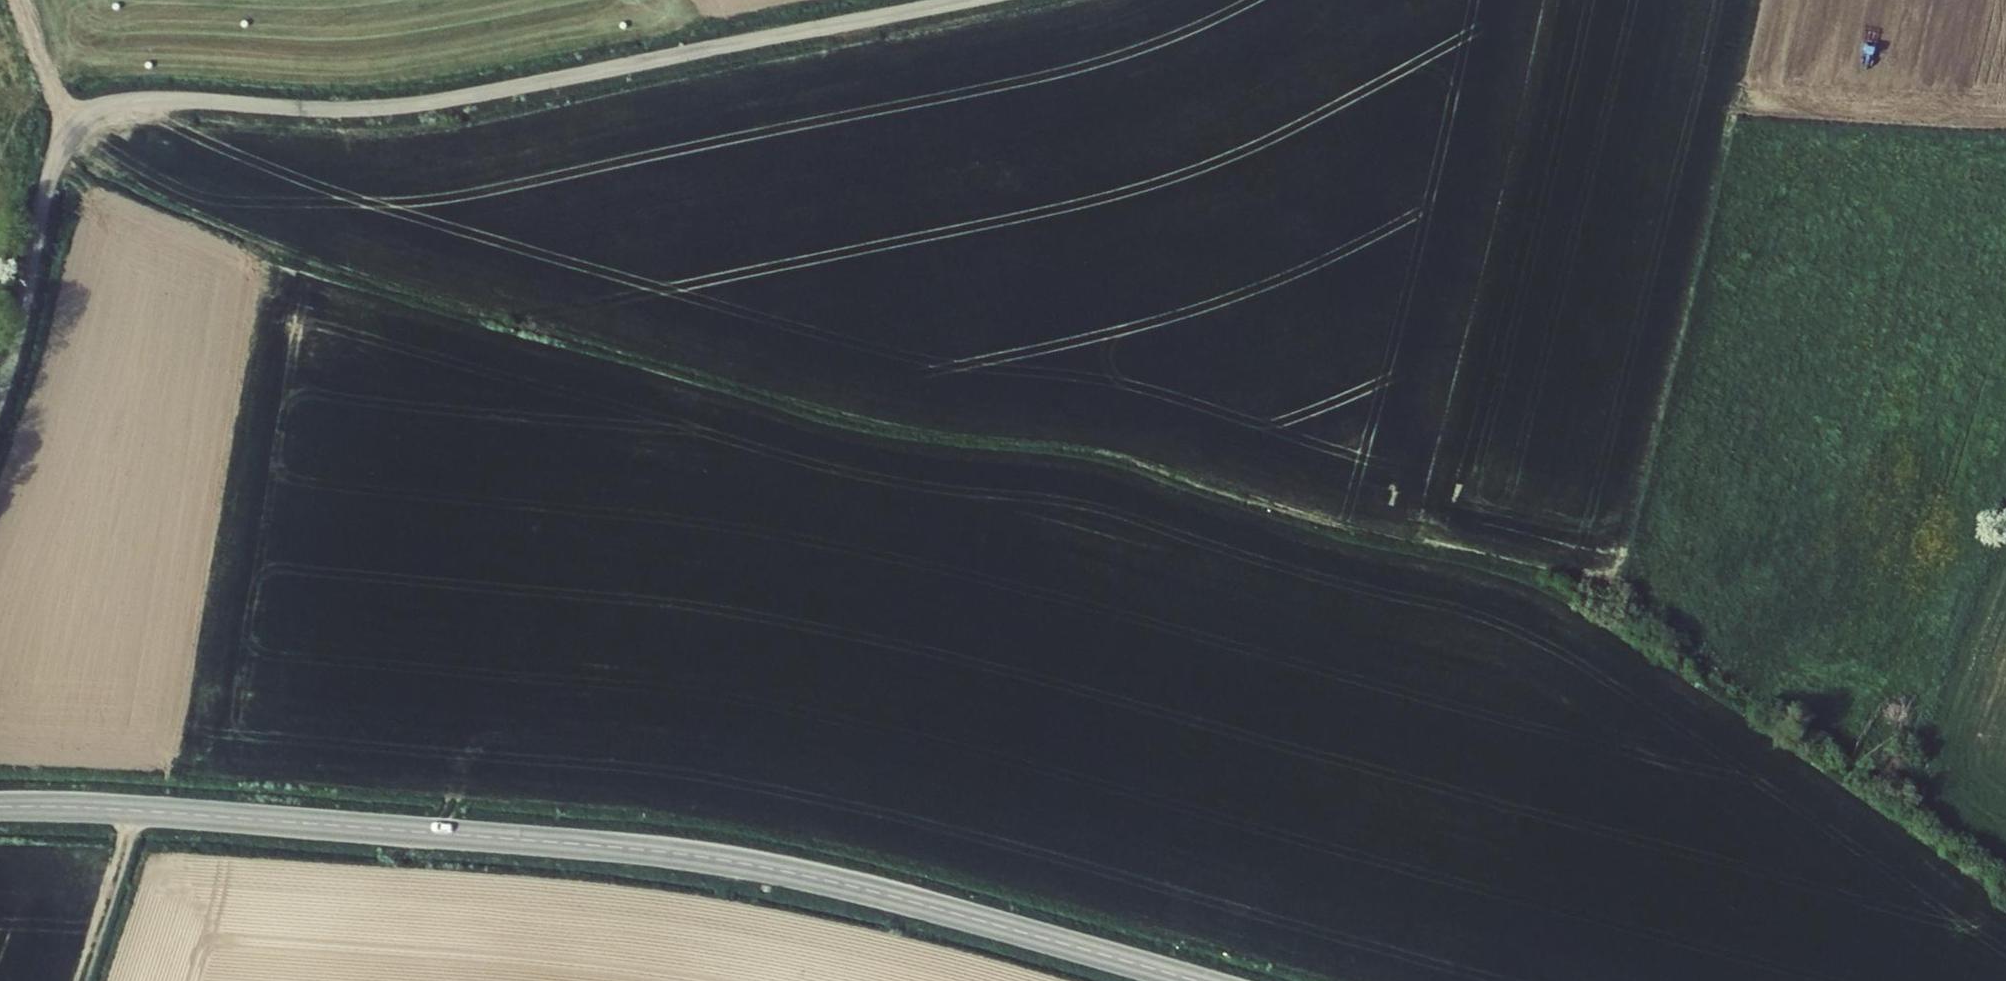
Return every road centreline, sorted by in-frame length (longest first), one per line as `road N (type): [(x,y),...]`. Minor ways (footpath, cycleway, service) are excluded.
road 1 (tertiary): [(1196,980),(863,888),(705,857),(152,810),(0,806)]
road 2 (residential): [(968,0),(388,108),(152,98),(111,104),(79,121),(60,148),(0,389)]
road 3 (track): [(79,121),(61,100),(19,0)]

